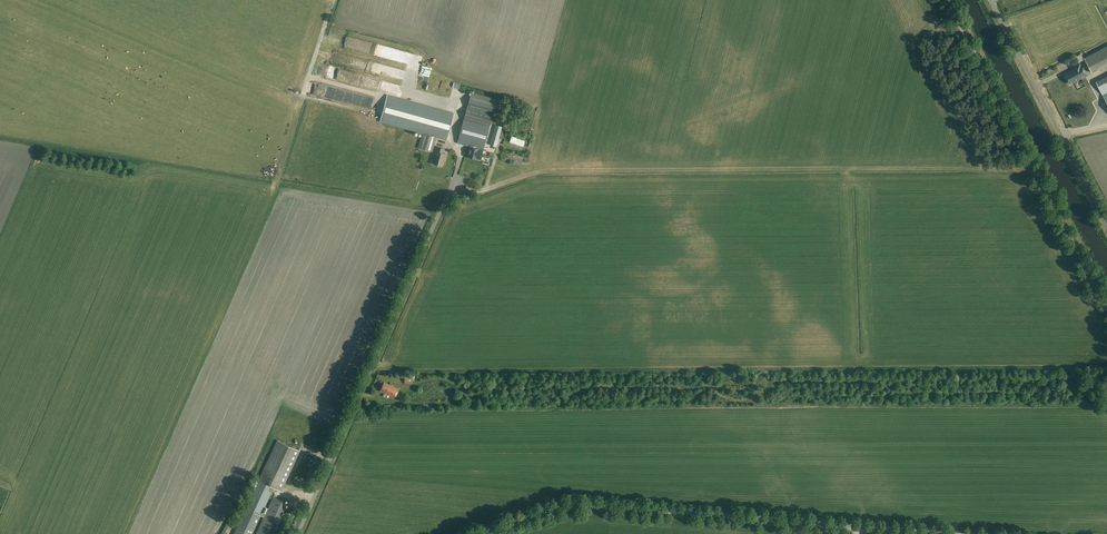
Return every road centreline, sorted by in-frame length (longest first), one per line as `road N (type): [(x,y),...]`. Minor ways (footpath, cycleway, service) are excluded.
road 1 (track): [(360,395),(436,404),(458,392),(703,386),(740,403),(789,381),(878,382),(900,393),(1031,393),(1058,377),(1092,406),(756,403)]
road 2 (tertiary): [(475,533),(585,504),(937,533)]
road 3 (unclassified): [(298,533),(456,173)]
road 4 (track): [(948,0),(1106,311)]
road 5 (track): [(731,400),(705,407),(460,410),(447,400)]
road 6 (unclassified): [(1106,224),(990,0)]

